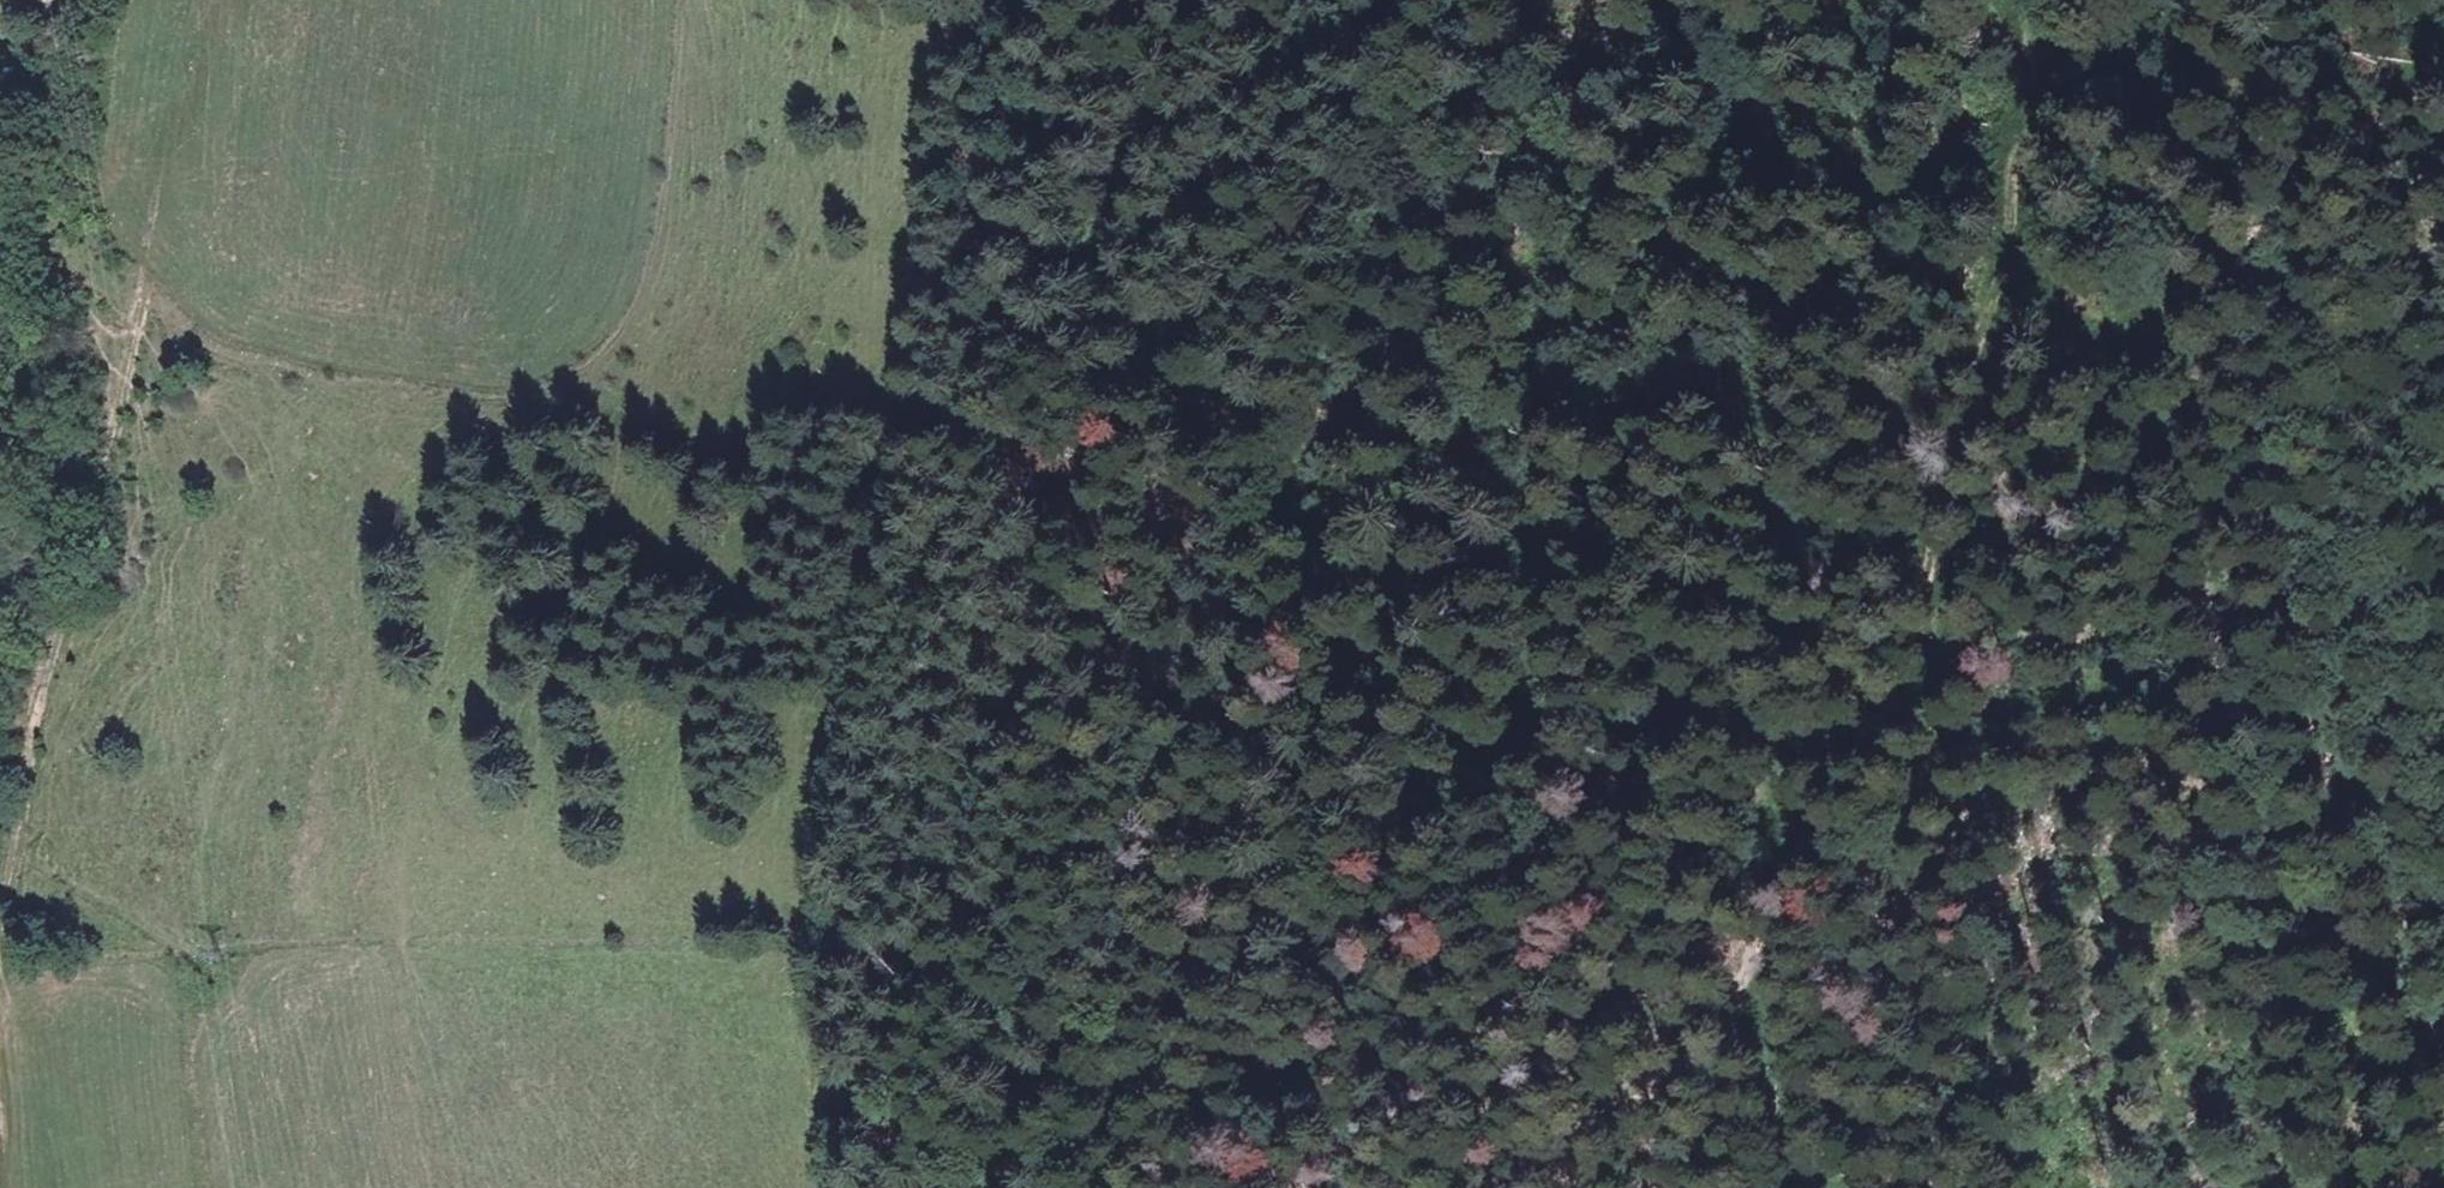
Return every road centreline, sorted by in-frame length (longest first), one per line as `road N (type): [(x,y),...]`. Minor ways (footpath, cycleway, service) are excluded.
road 1 (track): [(2013,124),(1976,360),(1889,645),(1848,751),(1783,856),(1627,1187)]
road 2 (track): [(2443,43),(2304,190),(2182,291),(2118,310),(2061,296),(2022,190),(1996,0)]

